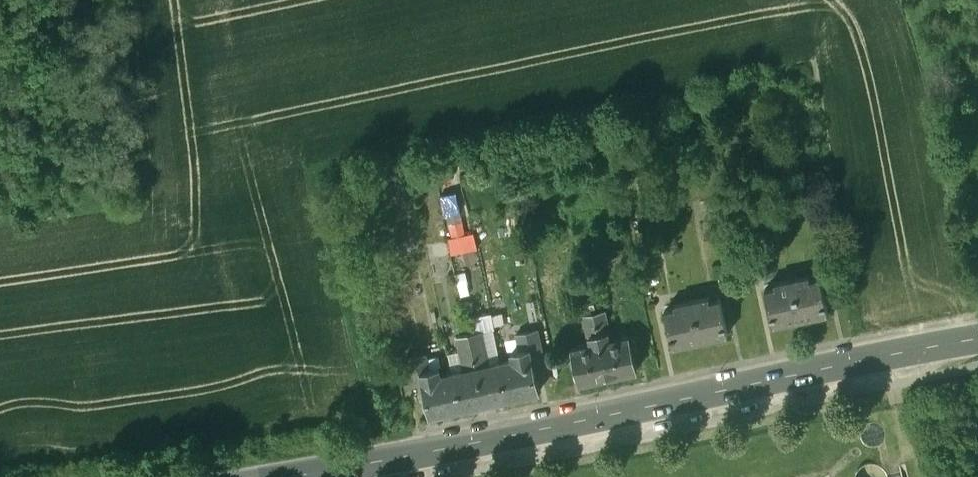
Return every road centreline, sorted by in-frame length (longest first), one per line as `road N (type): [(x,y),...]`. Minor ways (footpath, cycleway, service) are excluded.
road 1 (secondary): [(977,341),(292,476)]

